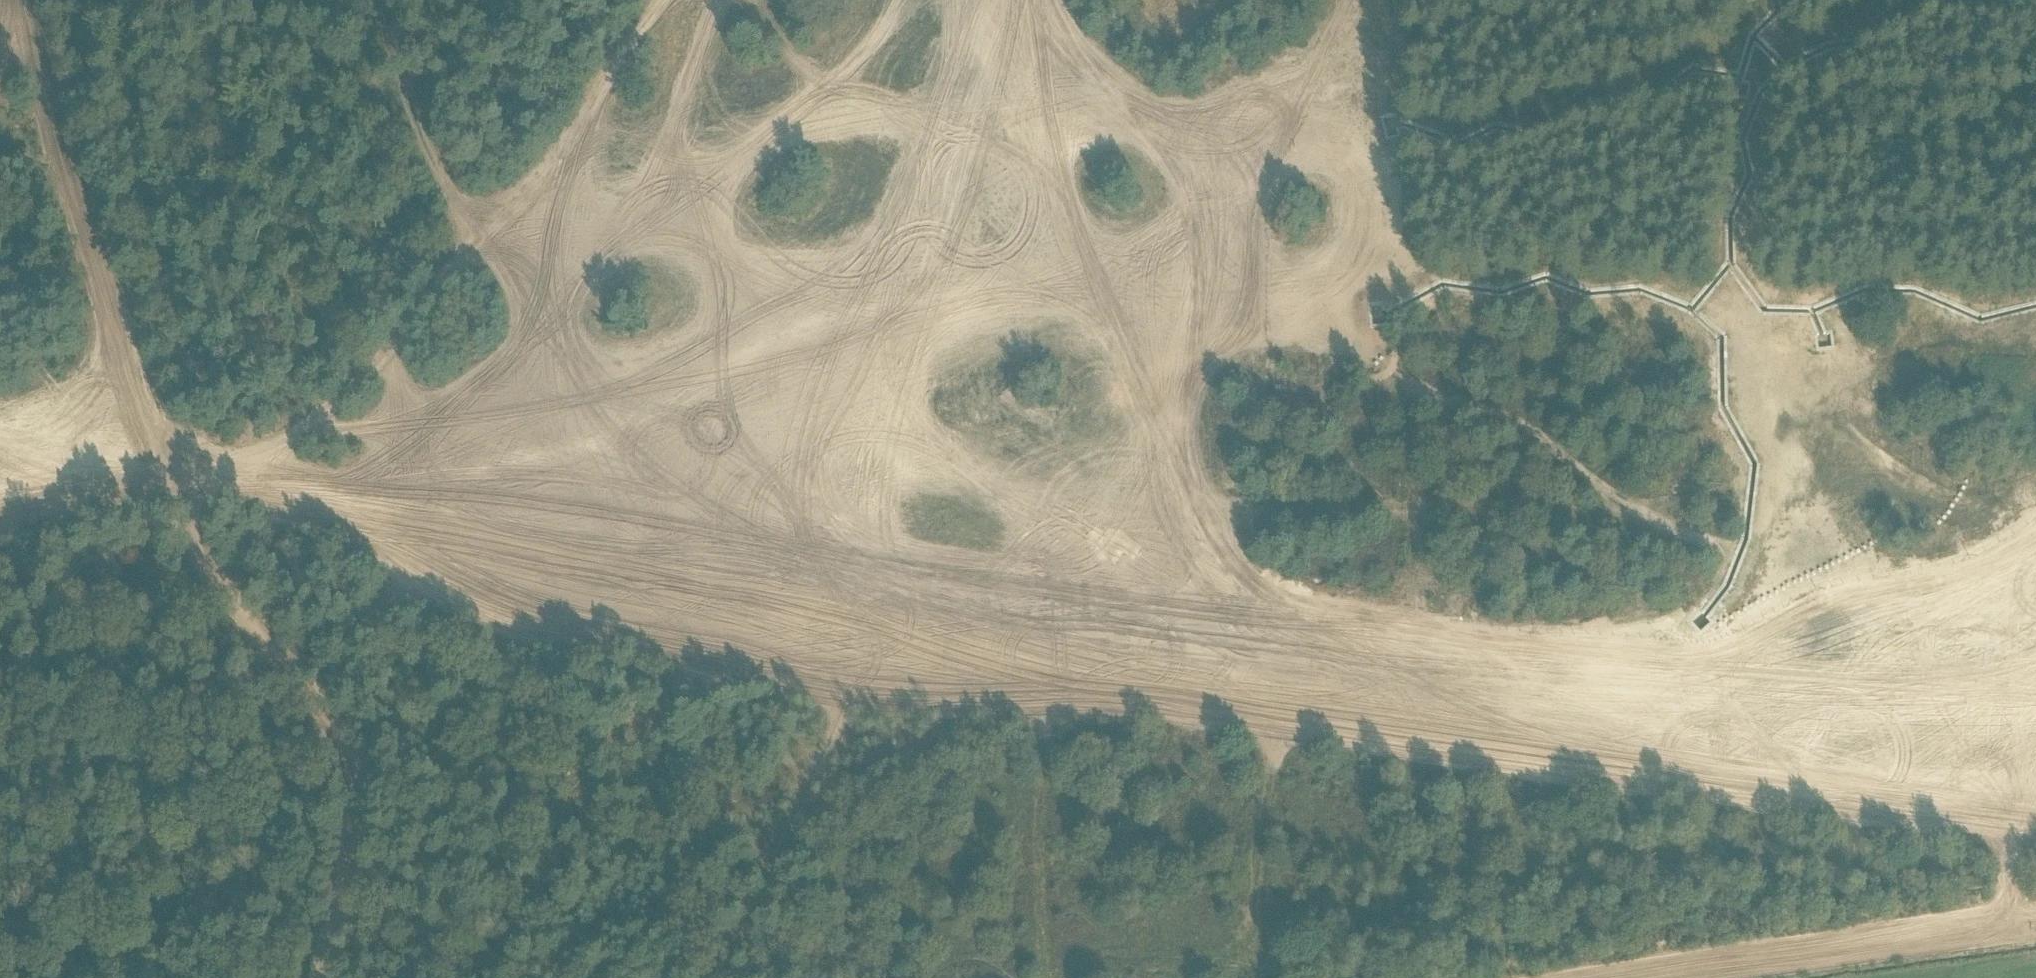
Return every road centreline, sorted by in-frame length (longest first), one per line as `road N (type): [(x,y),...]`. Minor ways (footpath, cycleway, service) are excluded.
road 1 (track): [(318,977),(361,829),(290,669),(200,559),(212,477),(463,423),(523,352),(374,0)]
road 2 (track): [(26,0),(165,470)]
road 3 (track): [(1612,977),(2035,920)]
road 4 (track): [(0,472),(67,457),(212,477)]

